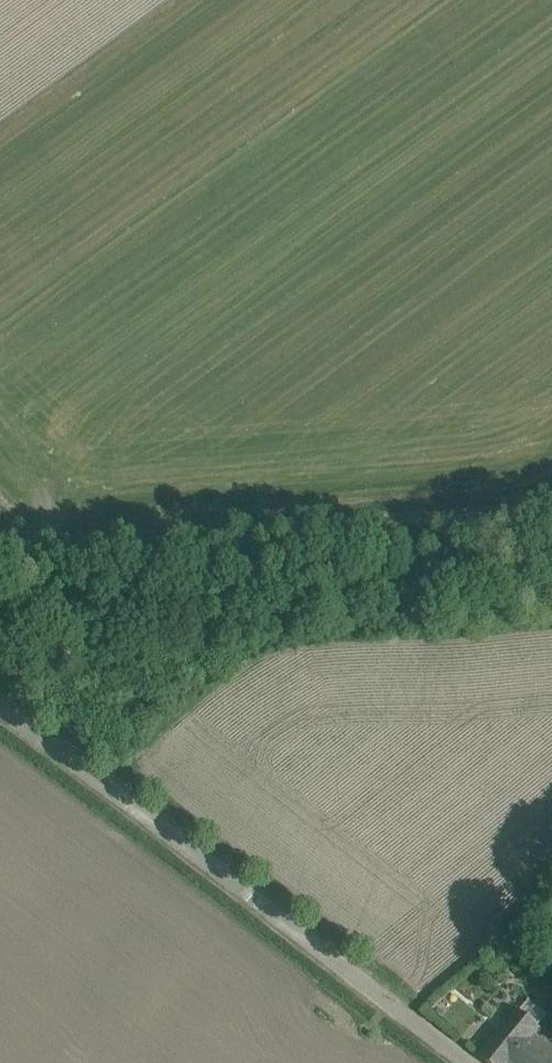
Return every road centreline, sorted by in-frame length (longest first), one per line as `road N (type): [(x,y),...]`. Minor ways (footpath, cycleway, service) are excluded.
road 1 (unclassified): [(466,1062),(0,708)]
road 2 (track): [(551,514),(0,556)]

